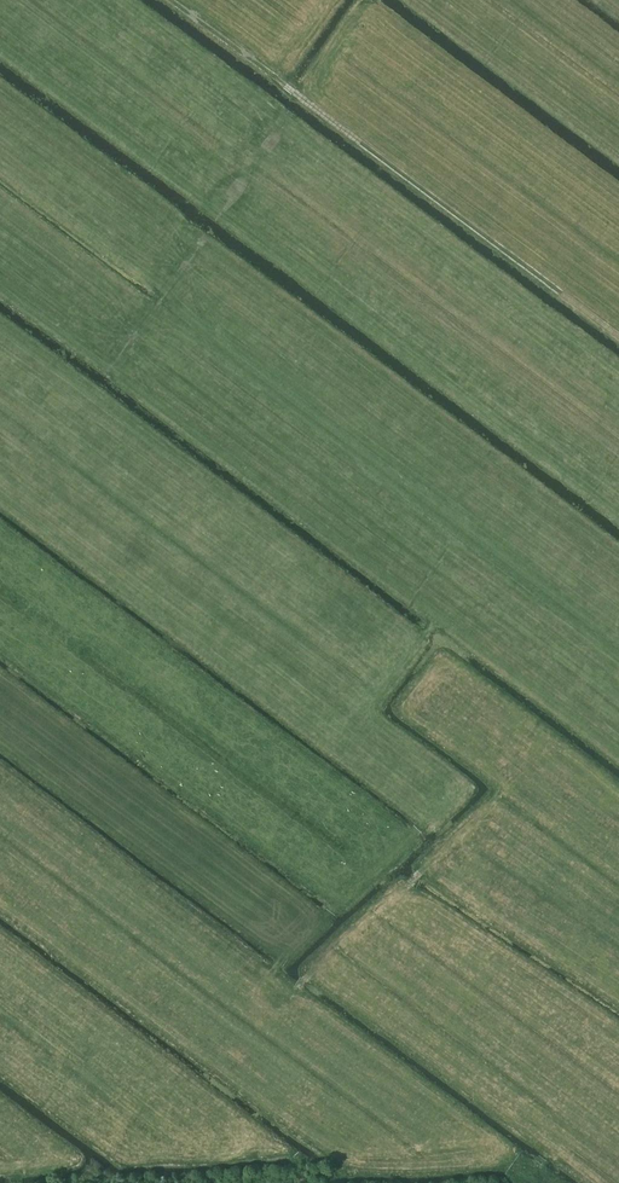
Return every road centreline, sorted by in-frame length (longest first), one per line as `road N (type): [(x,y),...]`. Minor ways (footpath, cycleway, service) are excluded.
road 1 (track): [(618,332),(176,0)]

